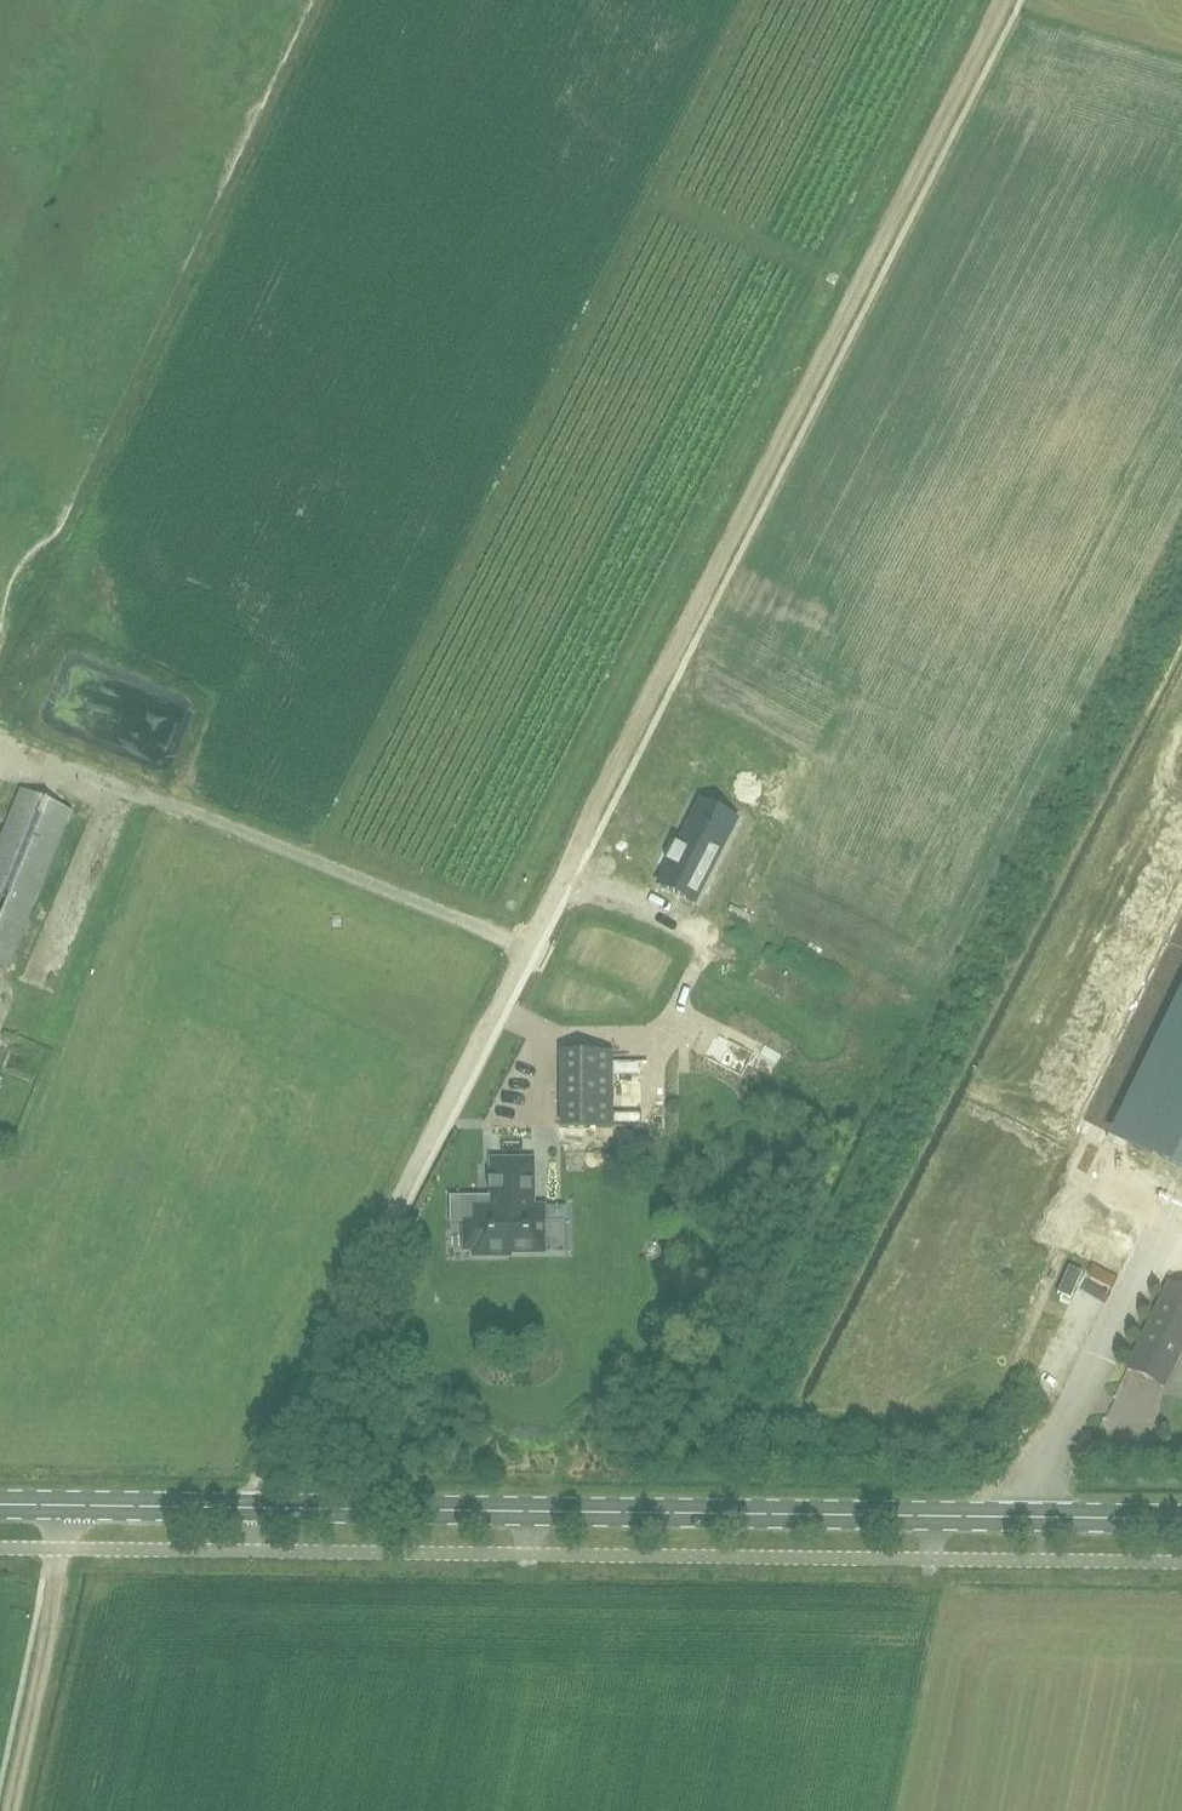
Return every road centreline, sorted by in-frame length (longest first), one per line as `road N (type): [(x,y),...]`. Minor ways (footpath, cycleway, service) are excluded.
road 1 (track): [(1003,0),(243,1508)]
road 2 (secondary): [(1181,1517),(0,1505)]
road 3 (track): [(60,1548),(9,1810)]

